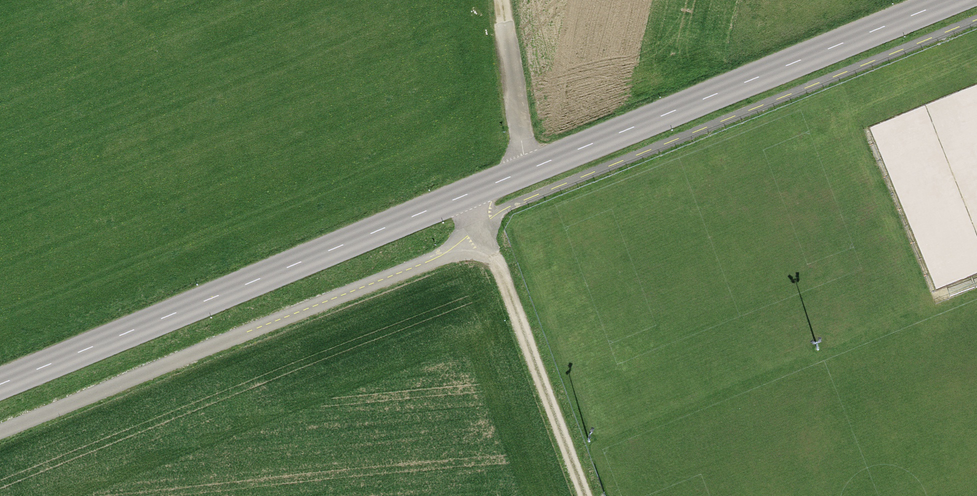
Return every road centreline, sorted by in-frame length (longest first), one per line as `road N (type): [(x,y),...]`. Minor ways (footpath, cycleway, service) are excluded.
road 1 (tertiary): [(963,0),(0,386)]
road 2 (track): [(485,244),(0,434)]
road 3 (track): [(485,244),(583,495)]
road 4 (track): [(514,180),(490,0)]

